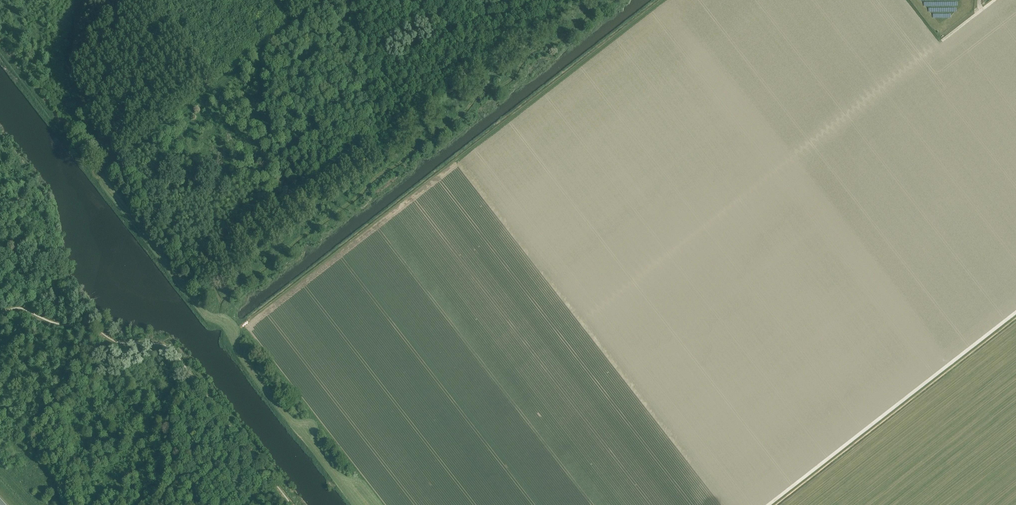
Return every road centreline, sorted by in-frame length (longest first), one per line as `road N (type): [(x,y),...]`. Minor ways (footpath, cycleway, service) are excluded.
road 1 (track): [(416,0),(463,26),(522,19),(553,0)]

